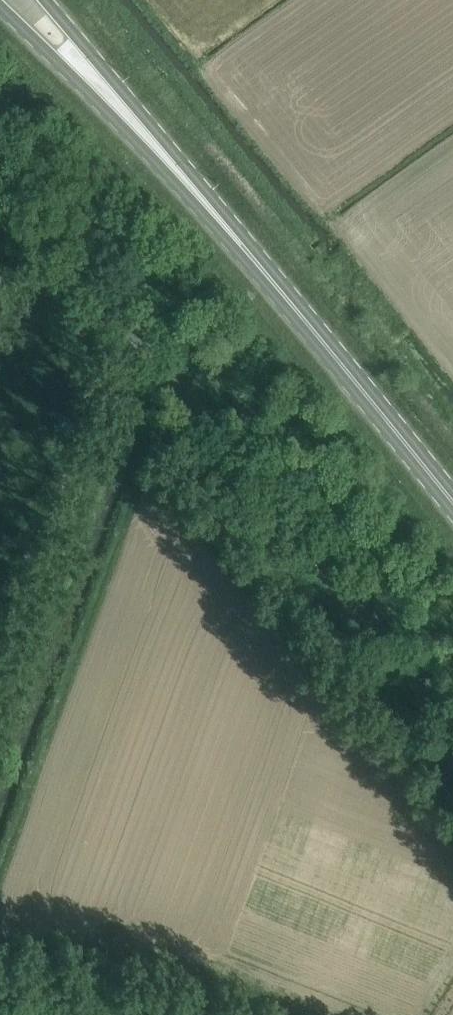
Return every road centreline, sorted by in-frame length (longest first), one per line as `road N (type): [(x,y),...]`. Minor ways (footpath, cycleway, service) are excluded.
road 1 (unclassified): [(452,722),(0,172)]
road 2 (secondary): [(0,5),(261,267)]
road 3 (secondary): [(261,267),(221,207),(44,0)]
road 4 (secondary): [(452,503),(261,267)]

